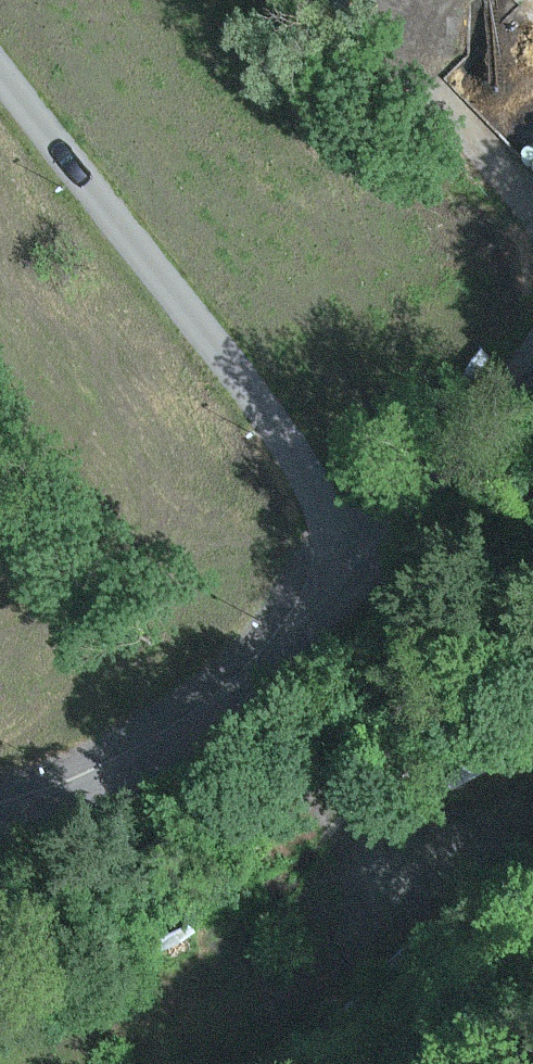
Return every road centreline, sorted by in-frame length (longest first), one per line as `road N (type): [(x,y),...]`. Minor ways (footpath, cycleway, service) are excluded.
road 1 (unclassified): [(364,564),(229,364),(0,75)]
road 2 (track): [(237,705),(336,822),(365,895),(333,967),(198,1063)]
road 3 (unclassified): [(0,821),(193,741),(279,666),(364,564)]
road 4 (unclassified): [(364,564),(532,362)]

